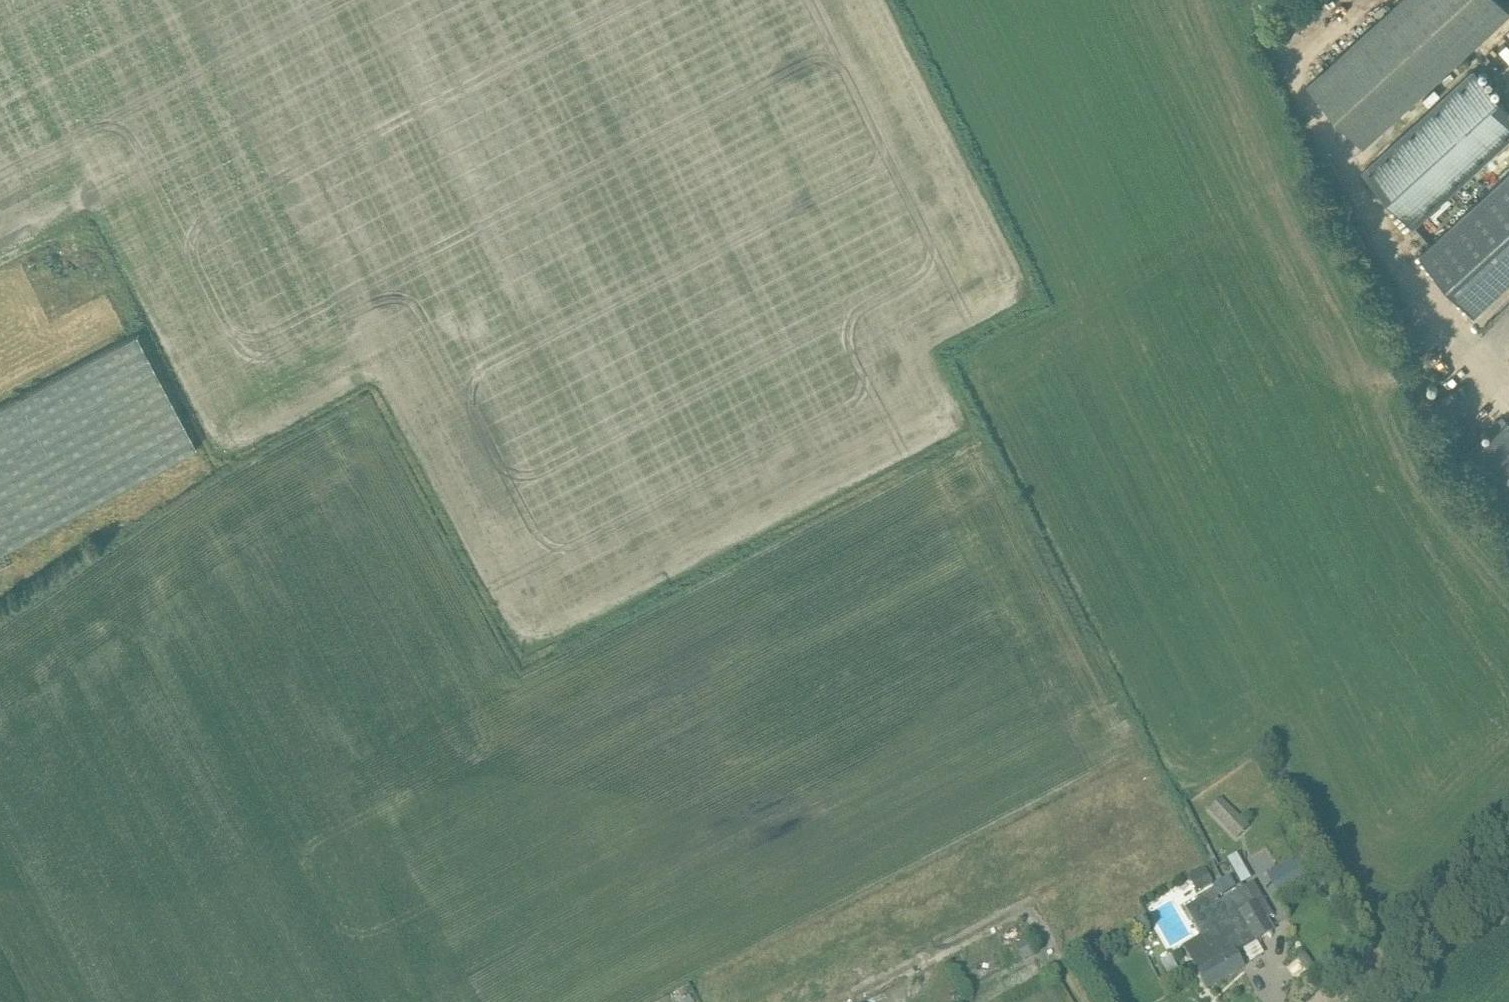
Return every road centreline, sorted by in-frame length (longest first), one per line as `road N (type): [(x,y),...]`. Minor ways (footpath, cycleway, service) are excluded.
road 1 (unclassified): [(1352,1001),(1508,859)]

